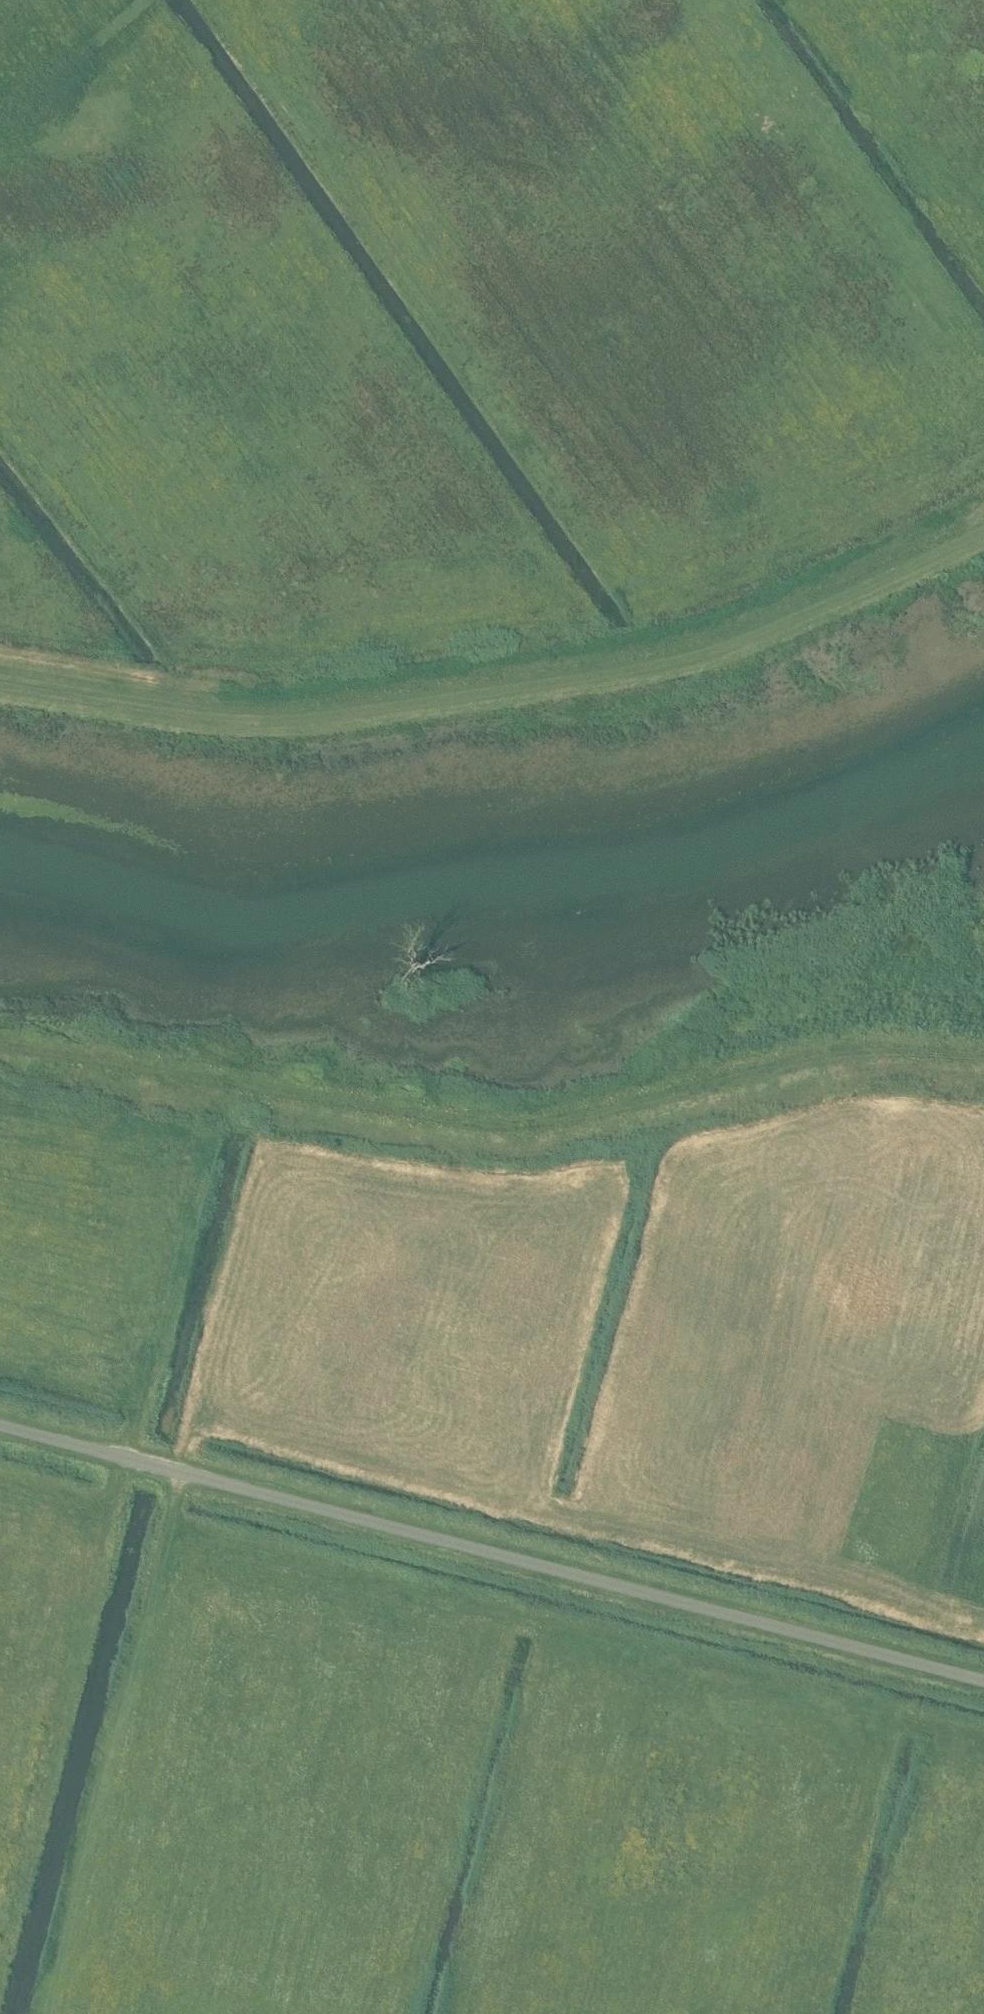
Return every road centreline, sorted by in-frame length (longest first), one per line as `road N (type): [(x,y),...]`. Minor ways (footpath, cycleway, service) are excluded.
road 1 (unclassified): [(983,1683),(0,1428)]

